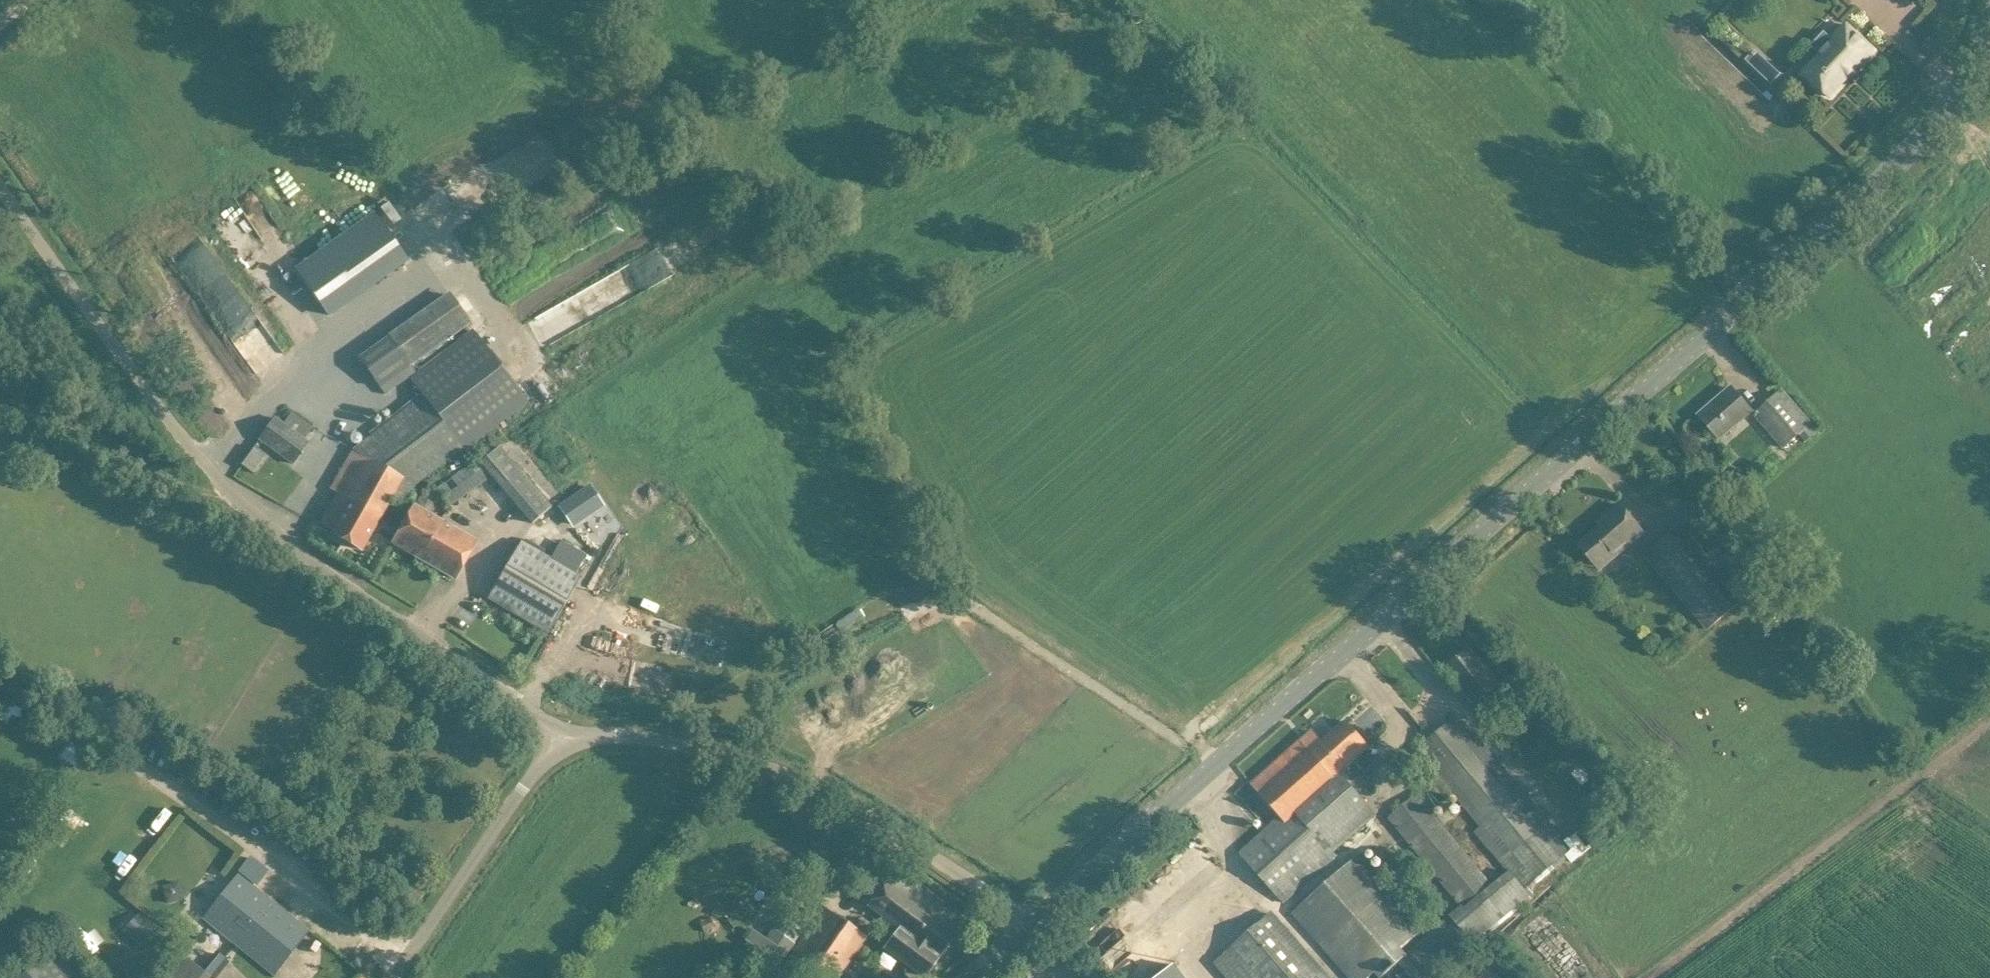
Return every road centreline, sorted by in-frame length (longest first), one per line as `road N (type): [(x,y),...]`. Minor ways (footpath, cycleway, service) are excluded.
road 1 (tertiary): [(1028,924),(1916,147),(1955,100),(1989,35)]
road 2 (unclassified): [(565,736),(304,558),(225,488),(0,187)]
road 3 (unclassified): [(1028,924),(798,778),(670,742),(565,736)]
road 4 (unclassified): [(393,977),(565,736)]
road 5 (track): [(0,394),(171,478),(225,488)]

